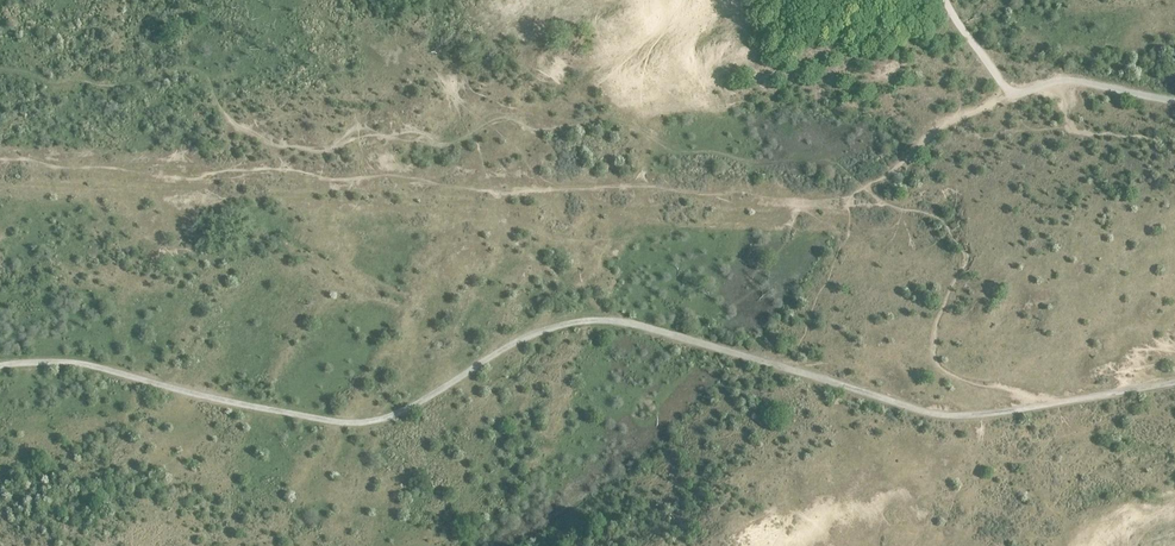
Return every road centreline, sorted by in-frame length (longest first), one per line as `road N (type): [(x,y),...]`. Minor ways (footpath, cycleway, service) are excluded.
road 1 (track): [(691,344),(597,322),(554,326),(396,418),(360,426),(95,370),(43,365),(0,373)]
road 2 (track): [(1174,385),(964,417),(691,344)]

